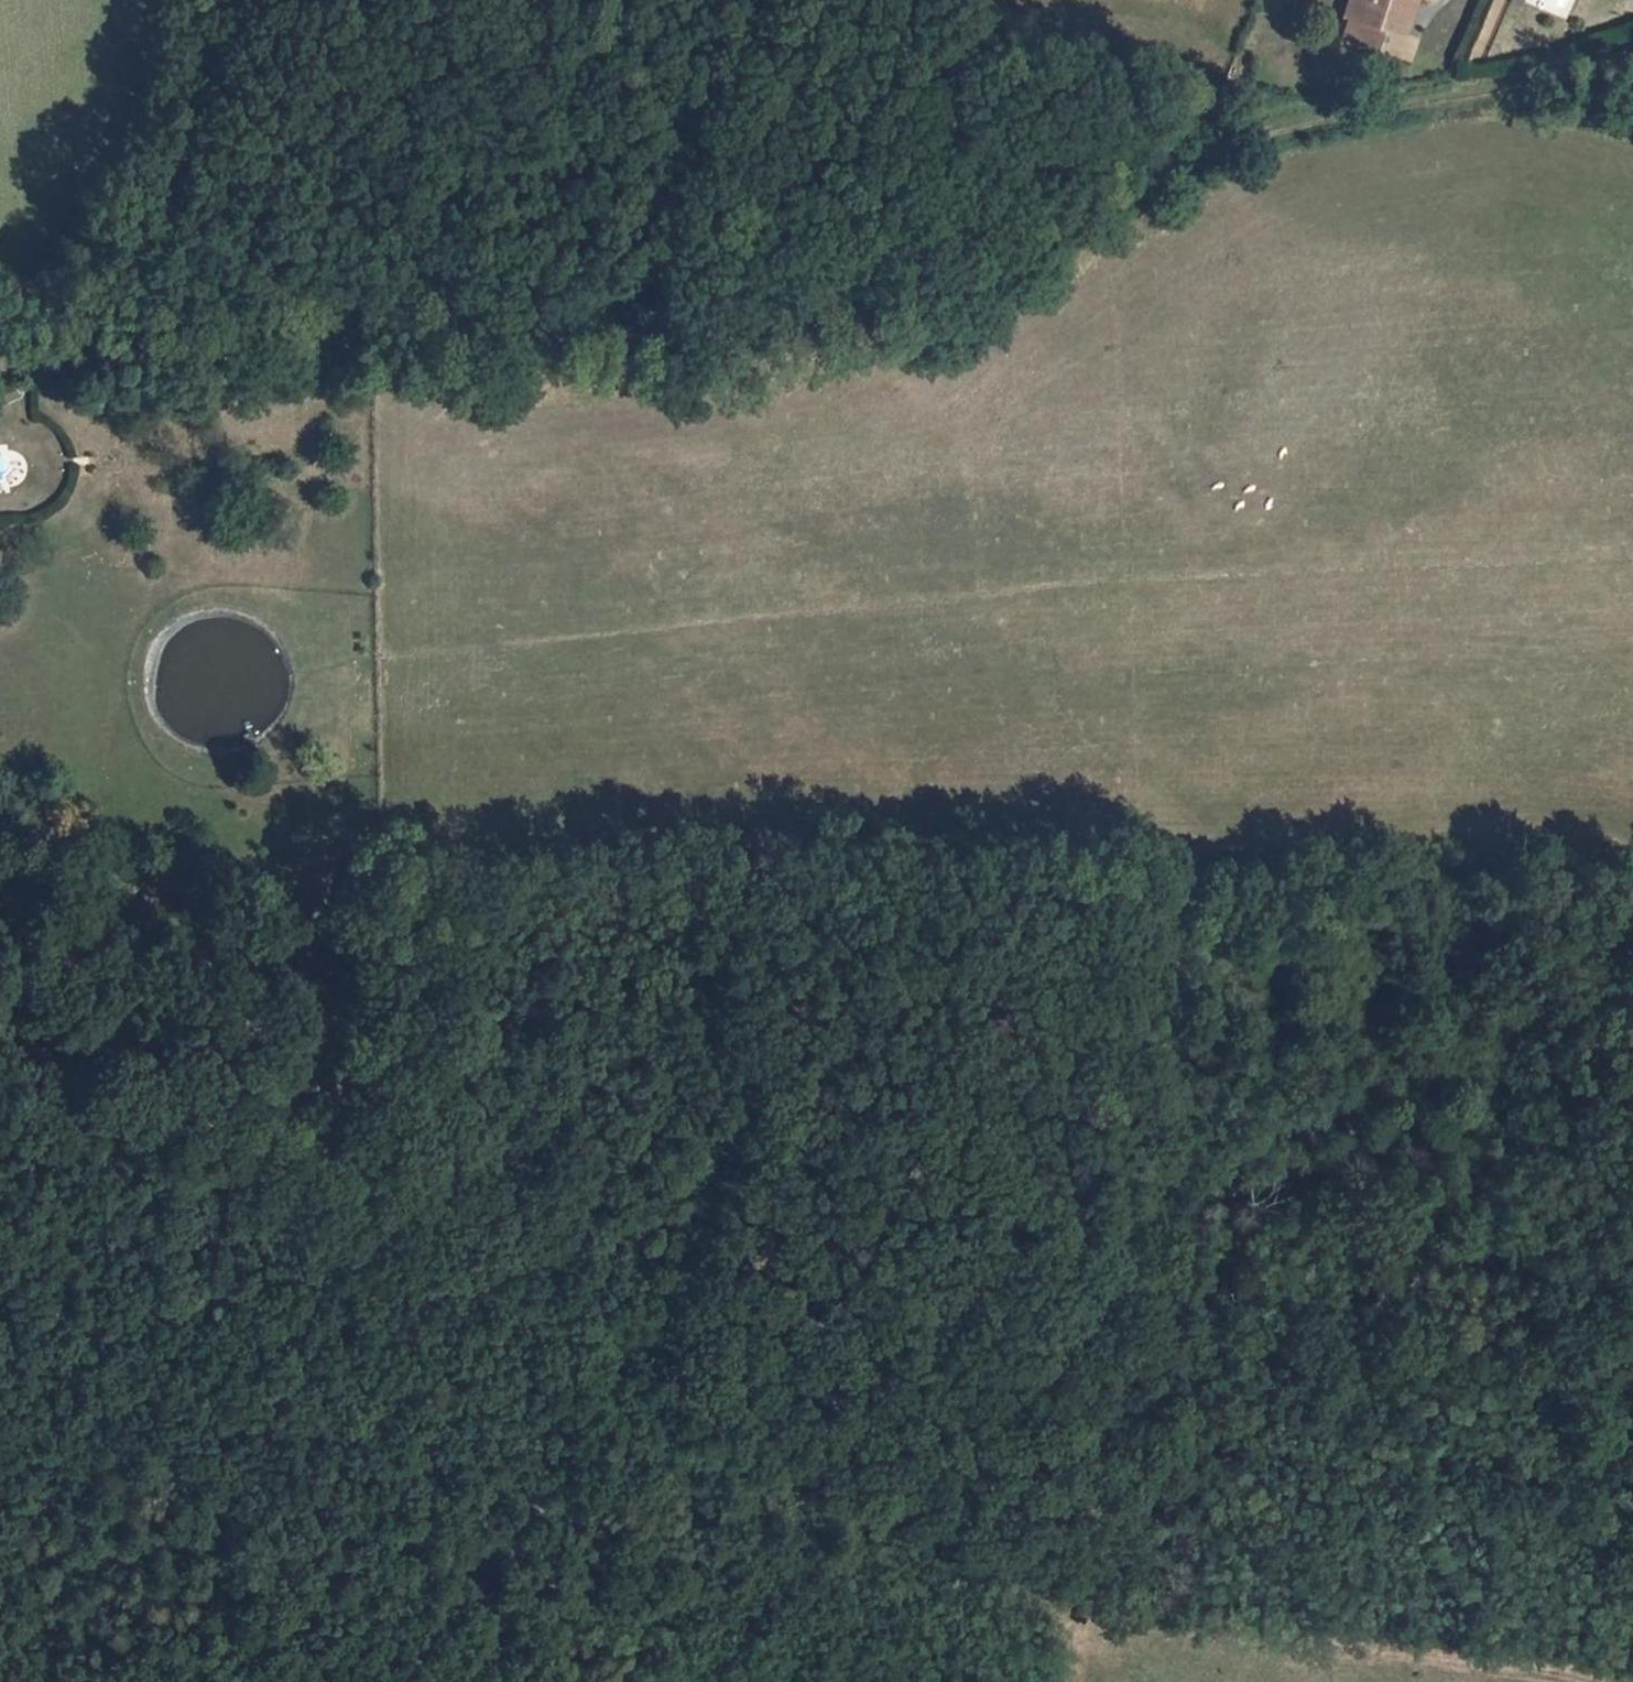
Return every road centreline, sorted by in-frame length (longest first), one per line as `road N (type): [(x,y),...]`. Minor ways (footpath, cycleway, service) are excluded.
road 1 (track): [(1569,1681),(1078,1608),(570,1398),(260,1217),(0,1029)]
road 2 (residential): [(175,0),(110,192),(51,282),(0,335)]

